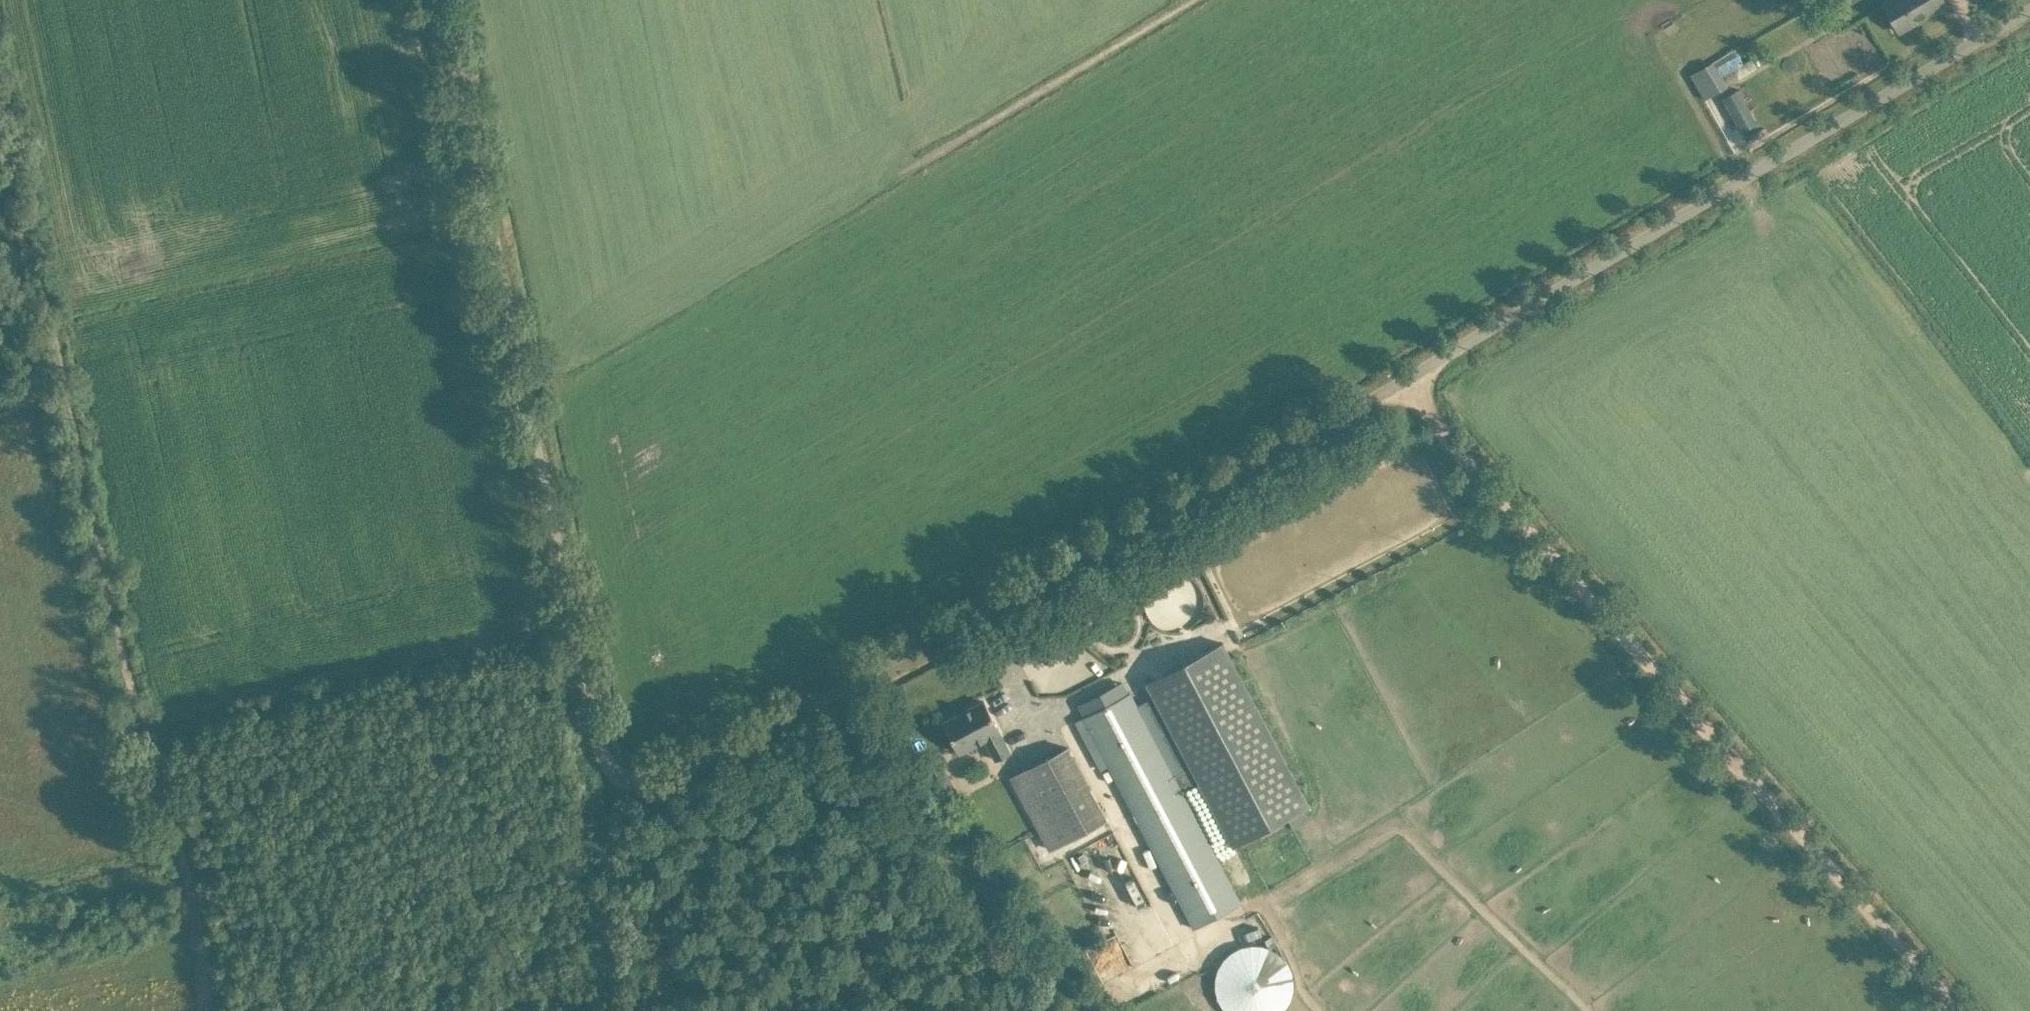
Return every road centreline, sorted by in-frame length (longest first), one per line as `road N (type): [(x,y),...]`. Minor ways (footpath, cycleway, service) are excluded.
road 1 (unclassified): [(439,0),(596,737),(630,780),(655,782),(1158,519),(2029,4)]
road 2 (track): [(1960,1010),(1402,380)]
road 3 (track): [(0,61),(136,694),(160,728)]
road 4 (track): [(160,728),(373,645),(572,616)]
road 5 (track): [(844,687),(921,827),(1079,1010)]
road 6 (track): [(184,849),(205,1010)]
road 7 (track): [(160,728),(184,849)]

